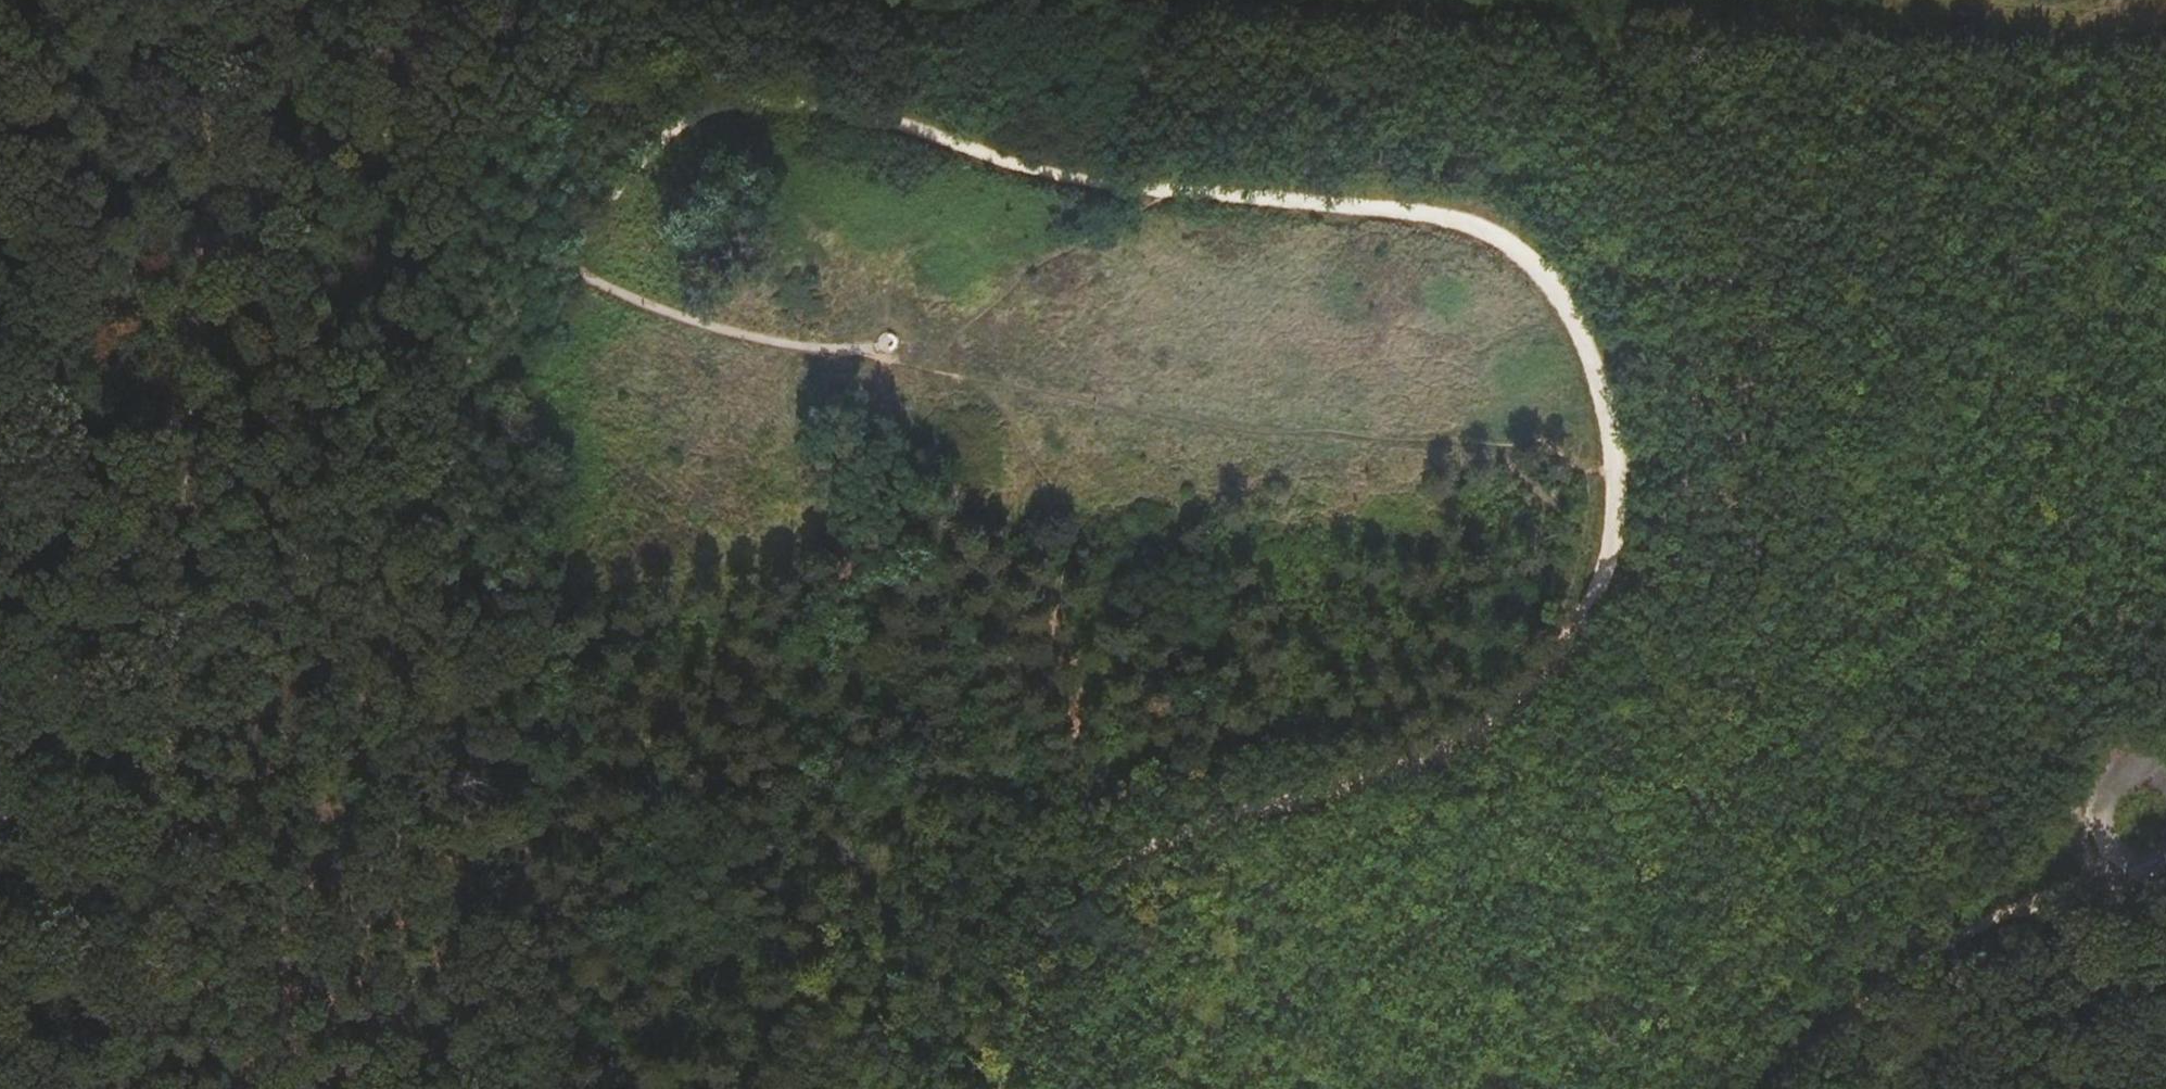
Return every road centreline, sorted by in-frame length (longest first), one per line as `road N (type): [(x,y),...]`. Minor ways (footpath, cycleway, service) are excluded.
road 1 (track): [(1006,1088),(1019,1015),(1093,882),(1158,840),(1212,819),(1435,764),(1514,713),(1569,655),(1606,570),(1617,461),(1573,322),(1518,251),(1424,212),(1146,189),(1032,168),(909,125),(819,105),(735,98),(703,106),(660,129),(383,479),(303,563)]
road 2 (track): [(177,632),(146,1088)]
road 3 (track): [(2096,856),(2065,883),(1996,910),(1920,958),(1777,1088)]
road 4 (track): [(559,256),(618,291),(701,323),(798,347),(872,349),(889,359)]
road 5 (track): [(303,563),(177,632),(0,701)]
road 6 (track): [(2096,856),(2082,819),(2094,781),(2127,758),(2165,761)]

